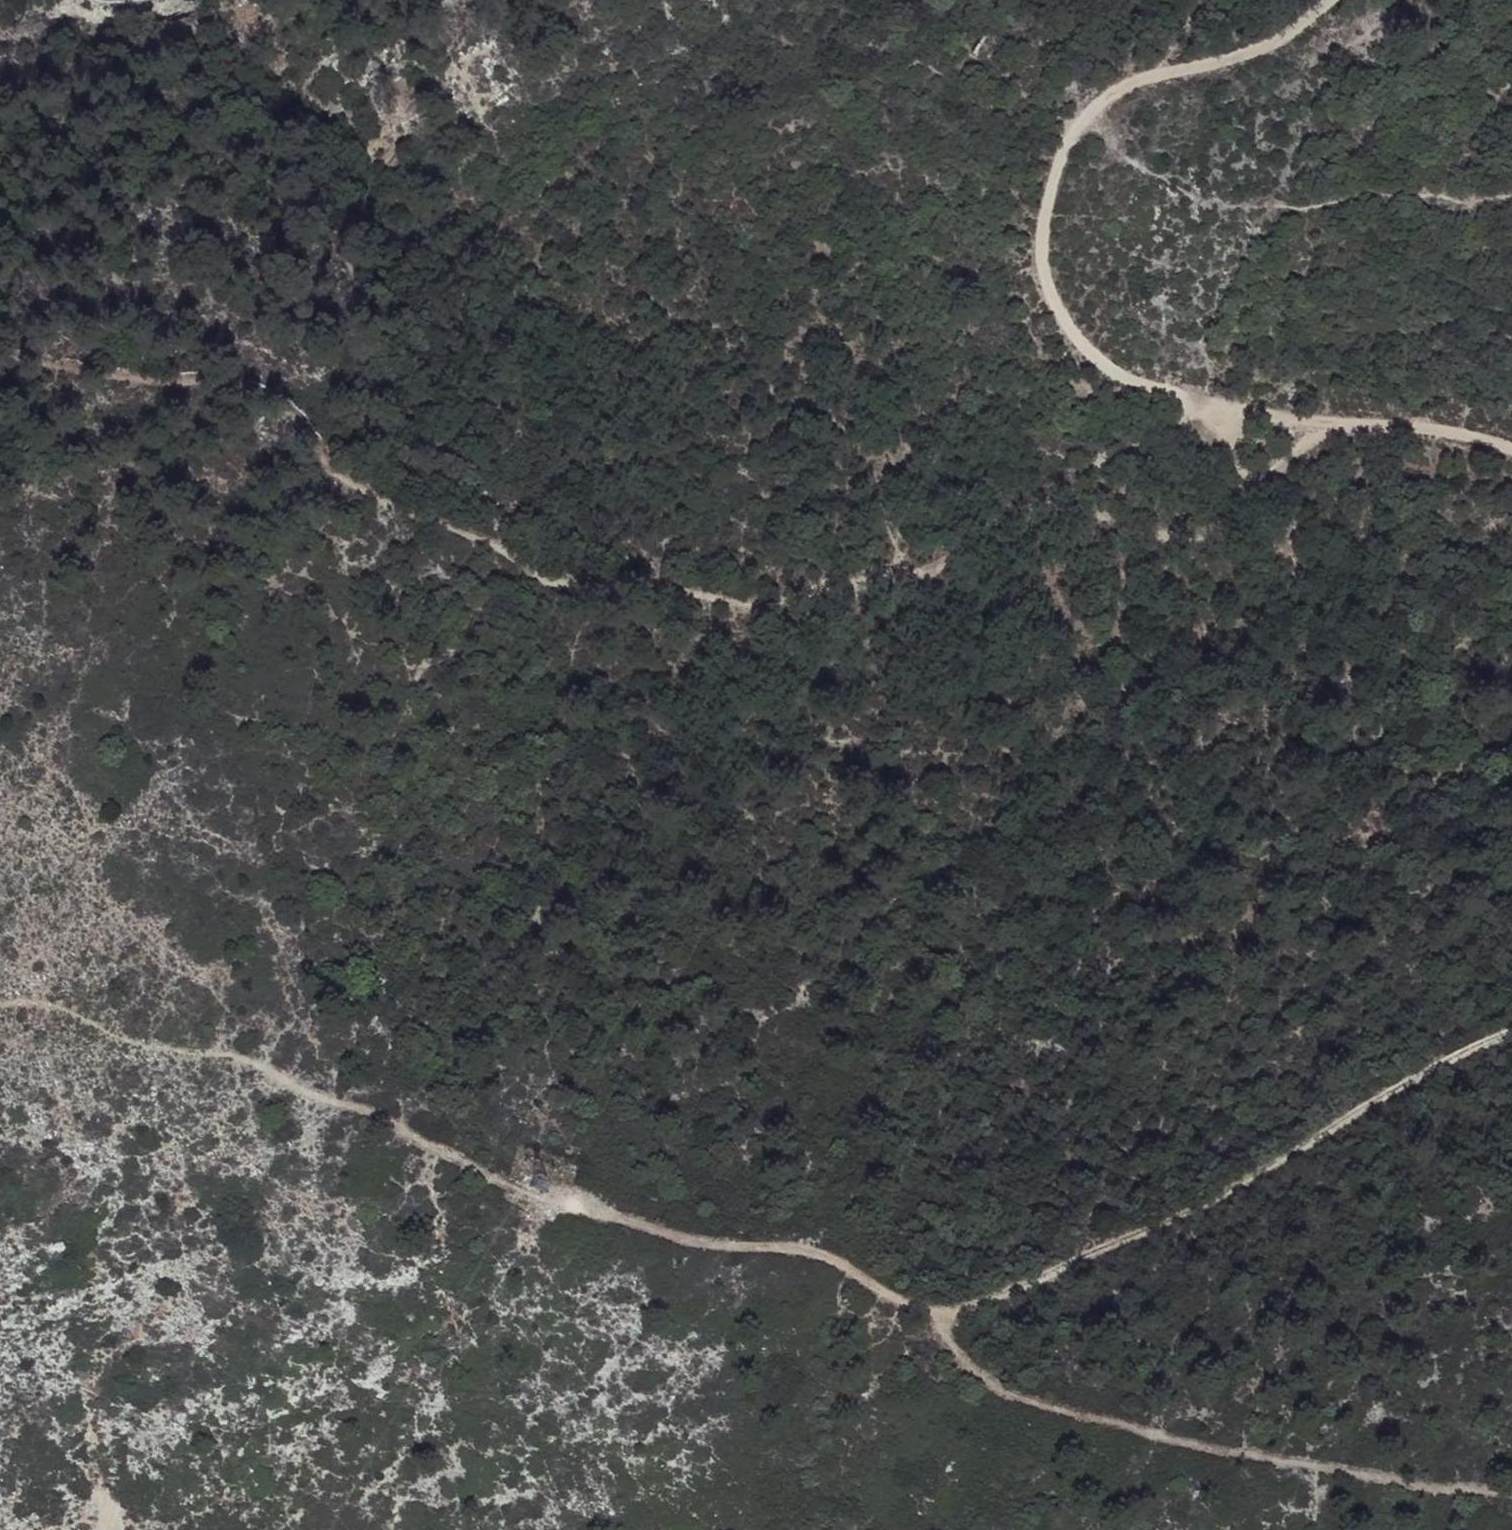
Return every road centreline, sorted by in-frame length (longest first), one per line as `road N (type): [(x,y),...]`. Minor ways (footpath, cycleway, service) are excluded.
road 1 (track): [(1182,395),(1121,376),(1059,323),(1037,226),(1071,132),(1127,79),(1271,49),(1330,0)]
road 2 (track): [(1511,1035),(935,1324)]
road 3 (track): [(1511,458),(1459,440),(1182,395)]

